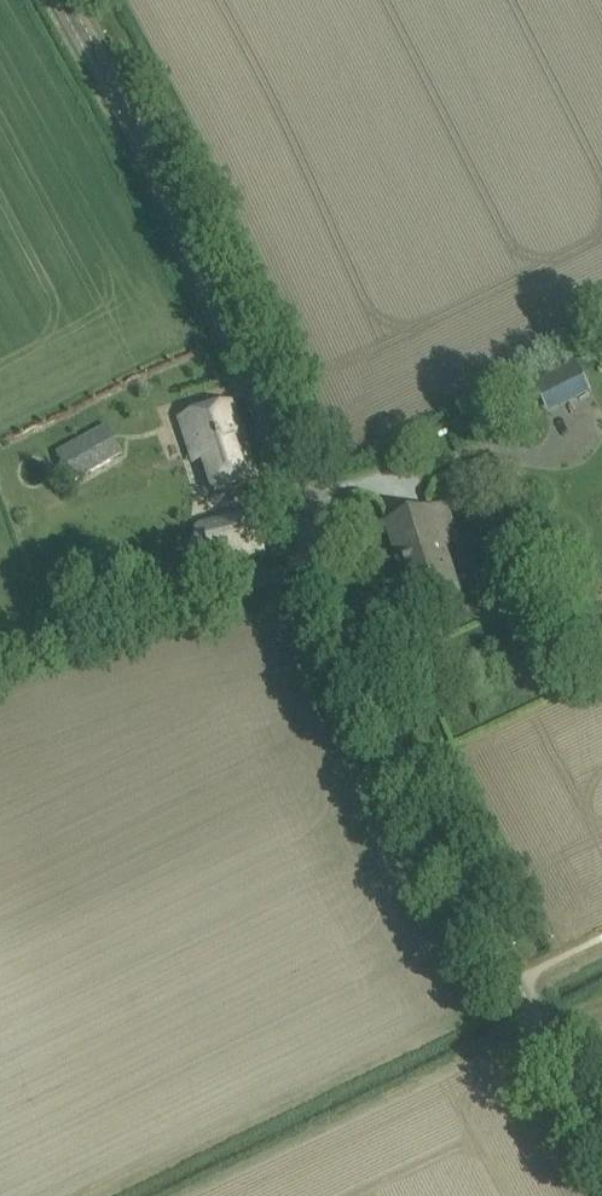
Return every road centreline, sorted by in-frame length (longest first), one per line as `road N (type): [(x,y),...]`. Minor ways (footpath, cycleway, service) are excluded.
road 1 (unclassified): [(601,1150),(395,756),(214,301),(67,0)]
road 2 (track): [(319,565),(184,597),(0,656)]

